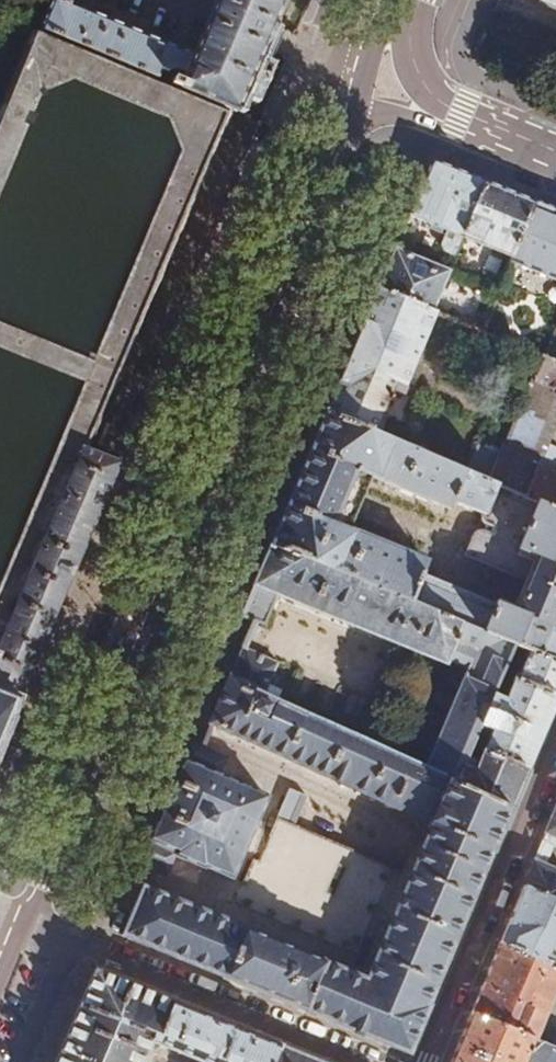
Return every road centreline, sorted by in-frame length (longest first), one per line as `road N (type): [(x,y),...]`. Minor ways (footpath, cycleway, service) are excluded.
road 1 (primary): [(349,115),(18,922)]
road 2 (residential): [(424,1061),(555,744)]
road 3 (residential): [(365,1061),(73,941)]
road 4 (primary): [(503,138),(427,86),(412,54),(421,0)]
road 5 (primary): [(503,138),(349,115)]
road 6 (primary): [(387,0),(349,115)]

